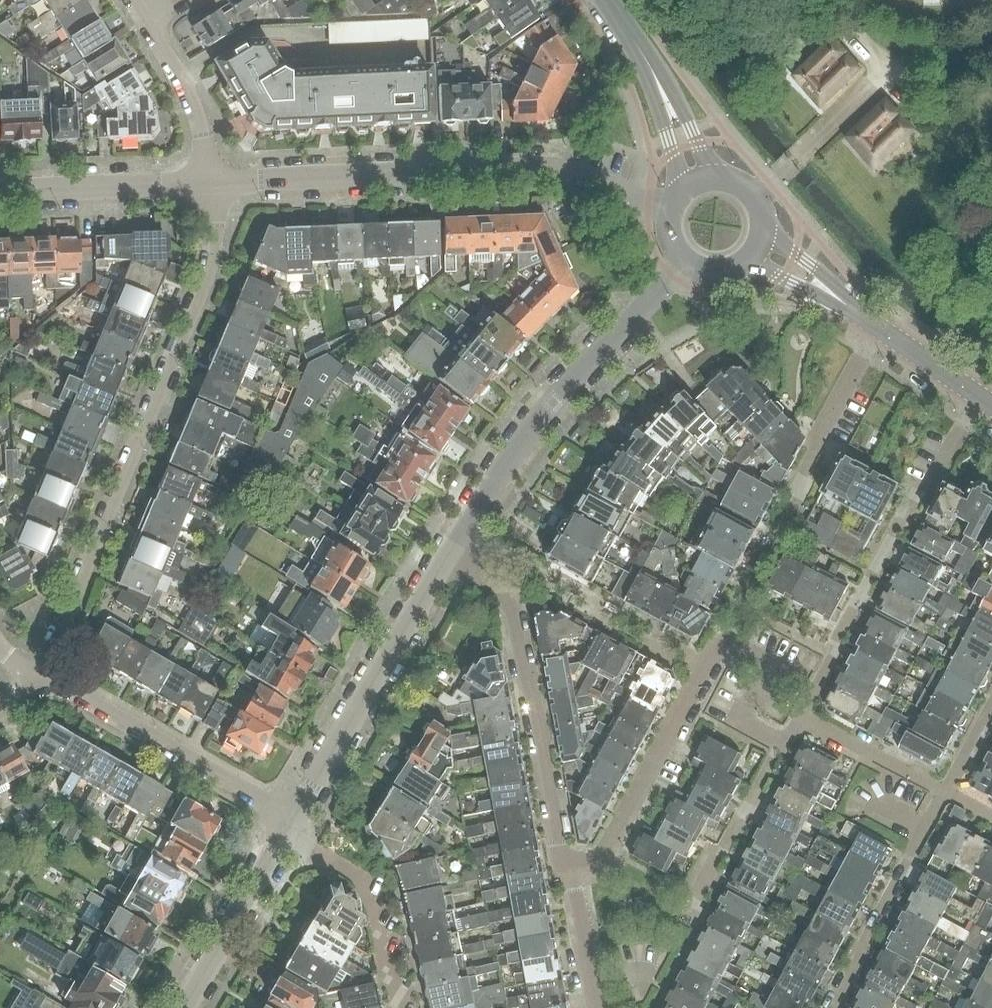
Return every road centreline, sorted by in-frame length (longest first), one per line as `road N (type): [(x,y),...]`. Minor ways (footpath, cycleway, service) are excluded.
road 1 (residential): [(40,673),(208,278),(213,182)]
road 2 (unclassified): [(686,263),(537,422),(449,555)]
road 3 (residential): [(801,715),(898,523),(933,482),(981,398)]
road 4 (residential): [(722,637),(880,330)]
road 5 (residential): [(471,567),(510,597),(566,872)]
road 6 (unclassified): [(449,555),(295,816)]
road 7 (residential): [(295,816),(40,673)]
road 8 (residential): [(566,872),(598,864),(722,637)]
road 9 (unclassified): [(213,182),(504,170)]
road 10 (residential): [(833,1007),(945,791)]
road 11 (residential): [(399,1007),(369,889),(284,835)]
road 12 (unclassified): [(0,192),(213,182)]
road 13 (unclassified): [(284,835),(184,1007)]
road 14 (residential): [(696,903),(781,742)]
road 15 (residential): [(213,182),(198,109),(151,17)]
road 16 (unclassified): [(670,208),(550,169),(504,170)]
road 17 (residential): [(945,791),(801,715)]
road 18 (secondary): [(719,177),(672,90),(643,56)]
road 19 (secondary): [(643,56),(680,192)]
road 20 (secondary): [(865,319),(763,224)]
road 21 (residential): [(566,872),(598,1007)]
road 22 (secondary): [(738,267),(780,277),(865,319)]
road 23 (secondary): [(981,398),(880,330)]

